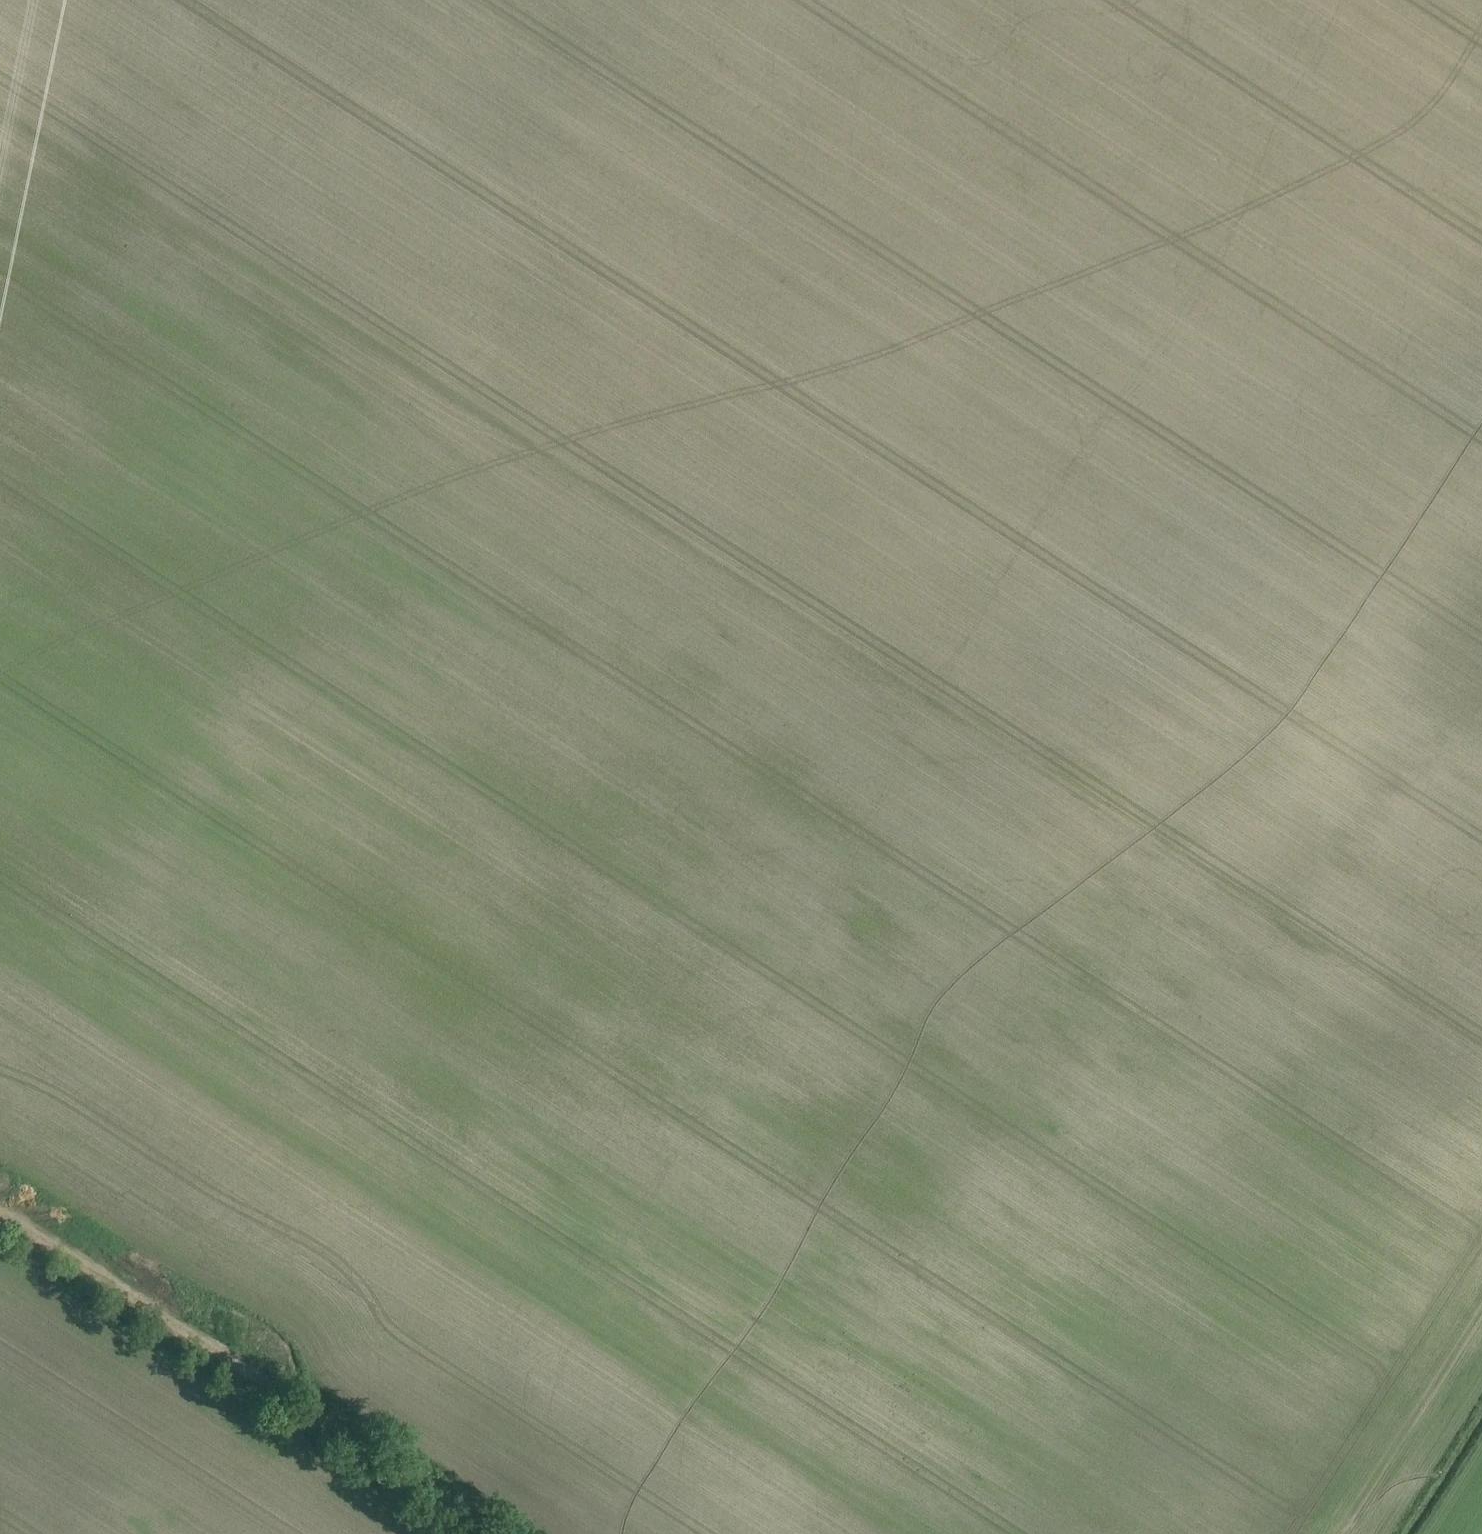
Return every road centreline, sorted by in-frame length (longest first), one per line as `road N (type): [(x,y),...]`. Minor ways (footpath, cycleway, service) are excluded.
road 1 (track): [(502,1533),(0,1208)]

